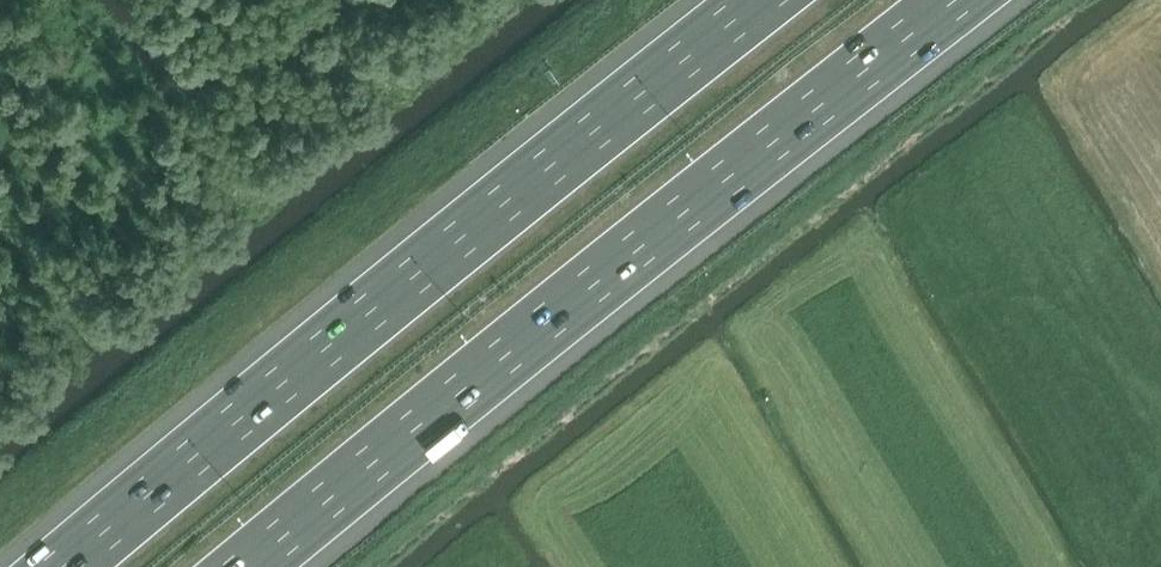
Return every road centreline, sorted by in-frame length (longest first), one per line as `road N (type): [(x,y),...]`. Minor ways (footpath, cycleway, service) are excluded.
road 1 (motorway): [(246,566),(400,437),(958,0)]
road 2 (motorway): [(768,0),(70,566)]

